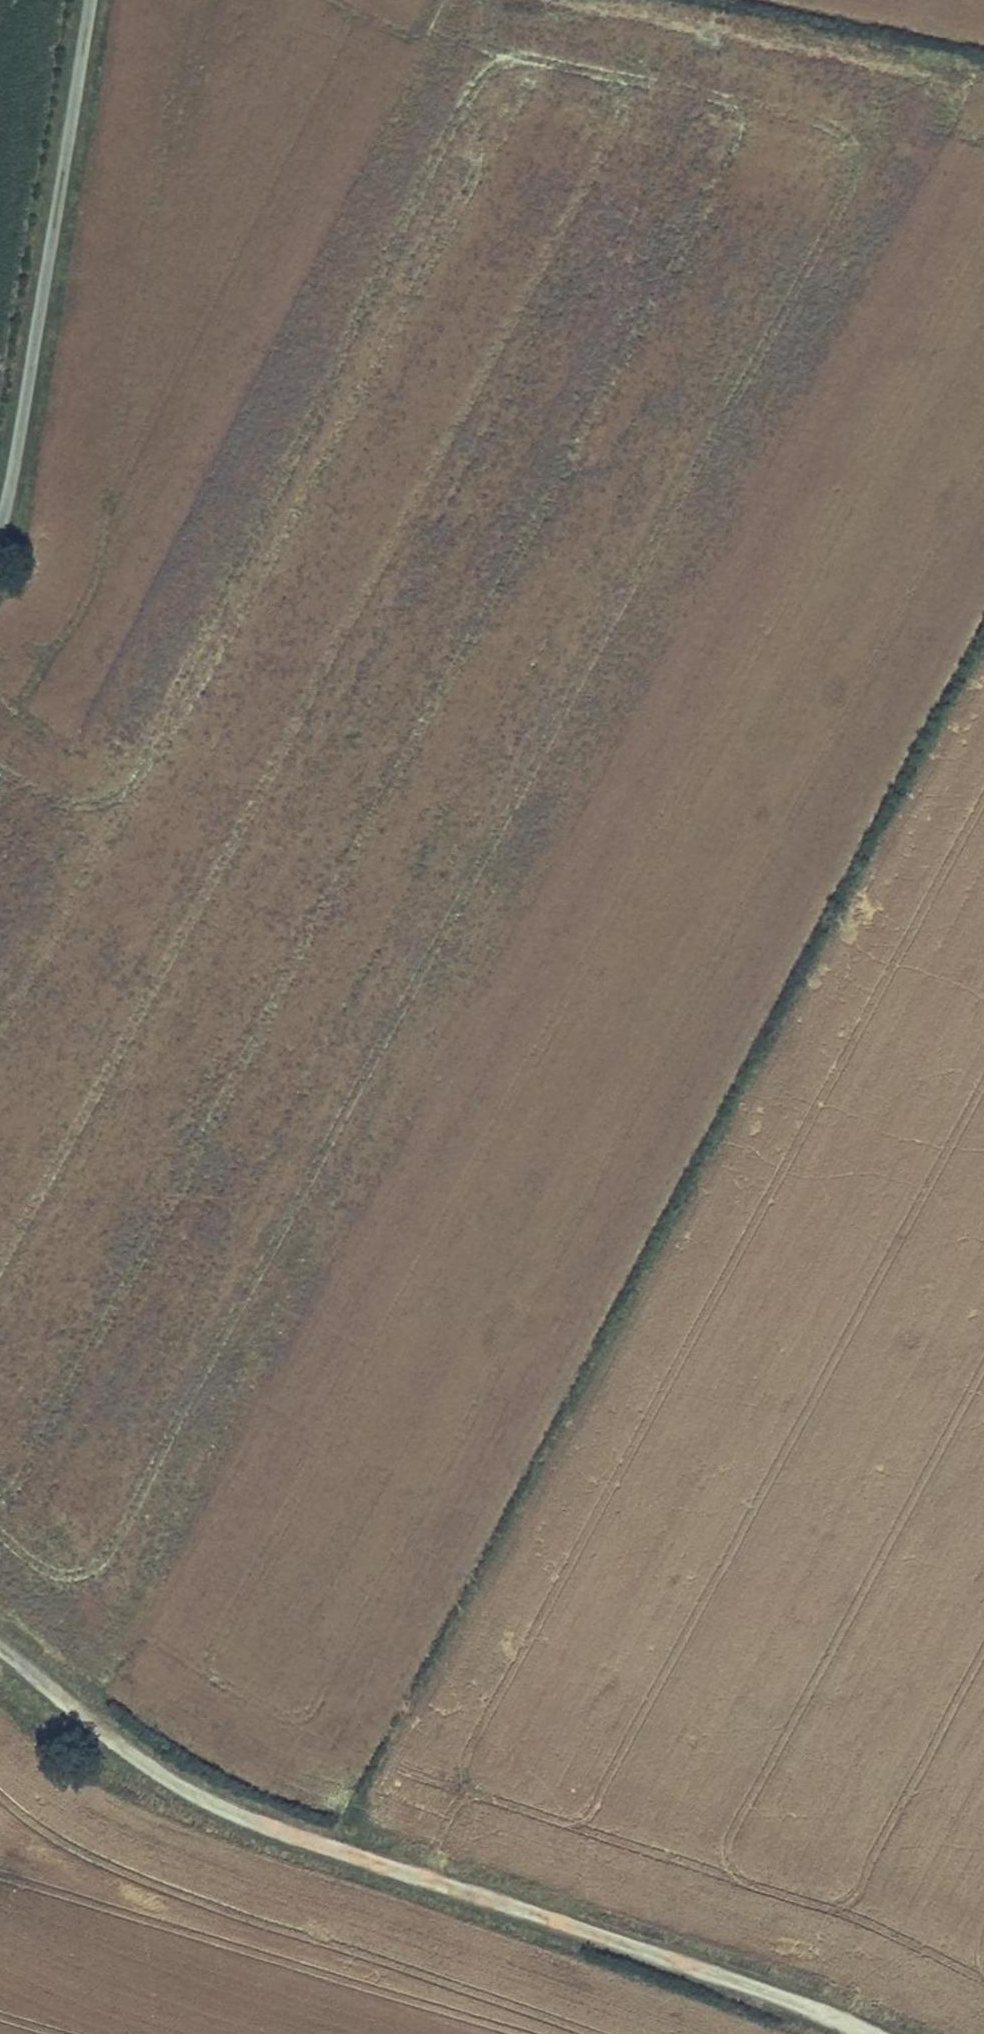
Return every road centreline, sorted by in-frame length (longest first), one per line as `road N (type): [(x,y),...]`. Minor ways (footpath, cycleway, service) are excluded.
road 1 (unclassified): [(0,1646),(74,1709),(165,1762),(295,1814),(695,1940),(909,2033)]
road 2 (unclassified): [(89,0),(0,527)]

